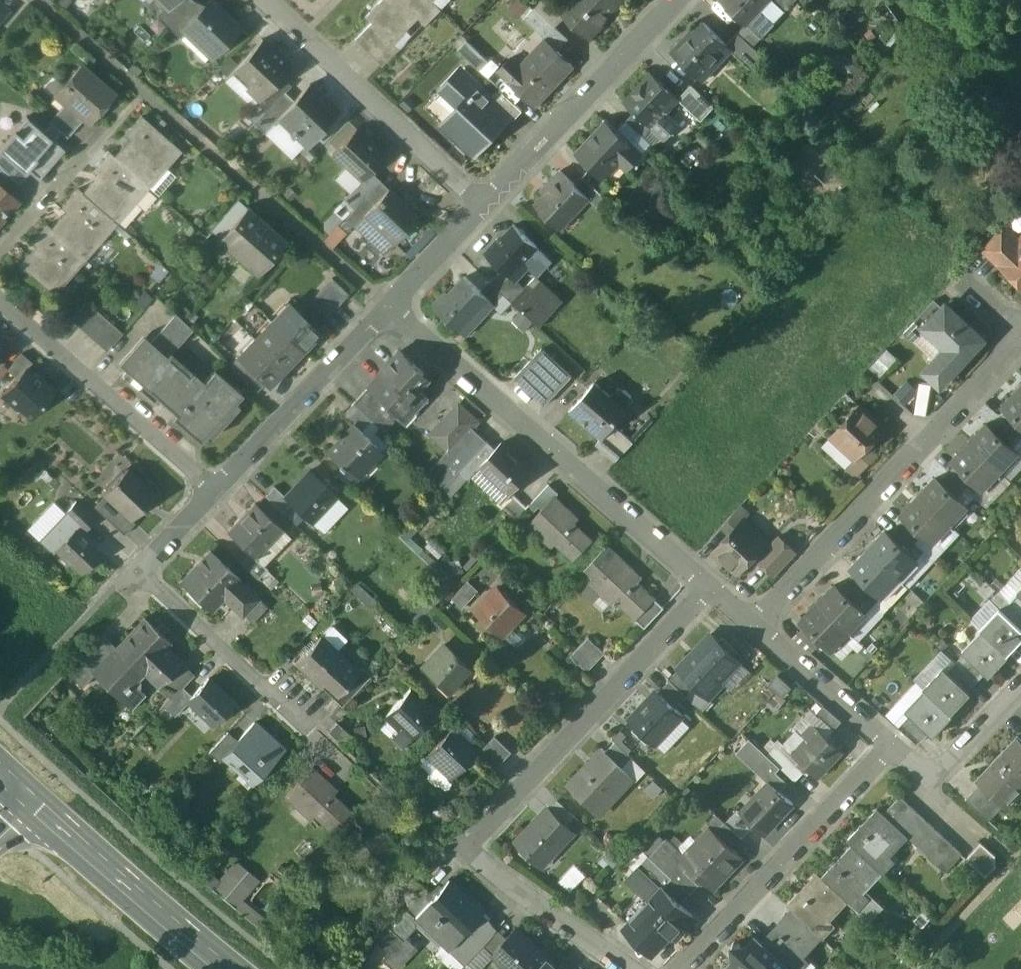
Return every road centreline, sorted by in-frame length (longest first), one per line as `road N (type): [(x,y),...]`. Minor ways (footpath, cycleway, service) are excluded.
road 1 (residential): [(707,590),(457,858),(608,968)]
road 2 (residential): [(385,300),(707,590)]
road 3 (residential): [(210,488),(136,573),(312,722)]
road 4 (residential): [(686,968),(889,745)]
road 5 (residential): [(477,205),(266,0)]
road 6 (residential): [(673,0),(477,205)]
road 7 (residential): [(210,488),(0,308)]
road 8 (residential): [(385,300),(210,488)]
road 9 (residential): [(756,634),(928,444)]
road 10 (secondary): [(36,806),(227,968)]
road 11 (residential): [(0,253),(142,97)]
road 12 (residential): [(756,634),(889,745)]
road 13 (residential): [(928,444),(1020,341)]
road 14 (residential): [(40,0),(141,91)]
road 15 (residential): [(477,205),(385,300)]
road 16 (residential): [(931,780),(1020,684)]

